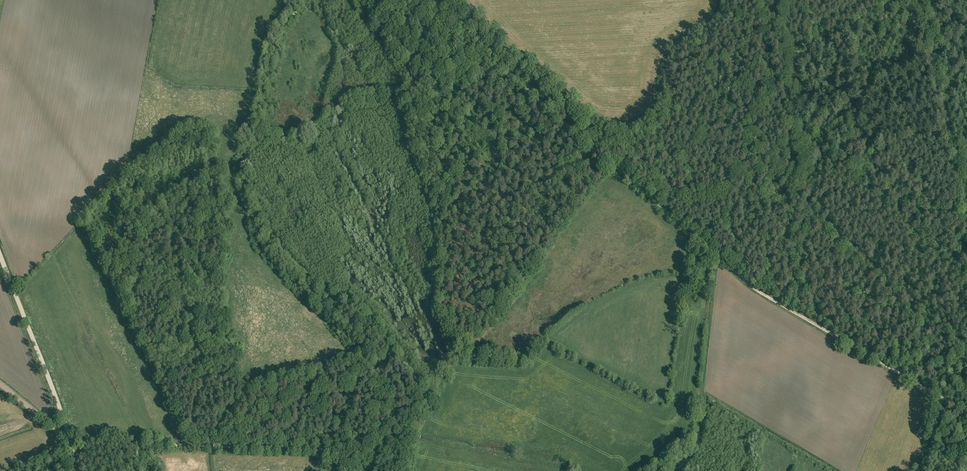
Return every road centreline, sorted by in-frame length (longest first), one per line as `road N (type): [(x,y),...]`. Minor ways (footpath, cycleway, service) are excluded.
road 1 (track): [(418,0),(747,282),(966,413)]
road 2 (track): [(73,442),(313,450),(331,470)]
road 3 (track): [(966,211),(923,0)]
road 4 (track): [(0,259),(73,442)]

